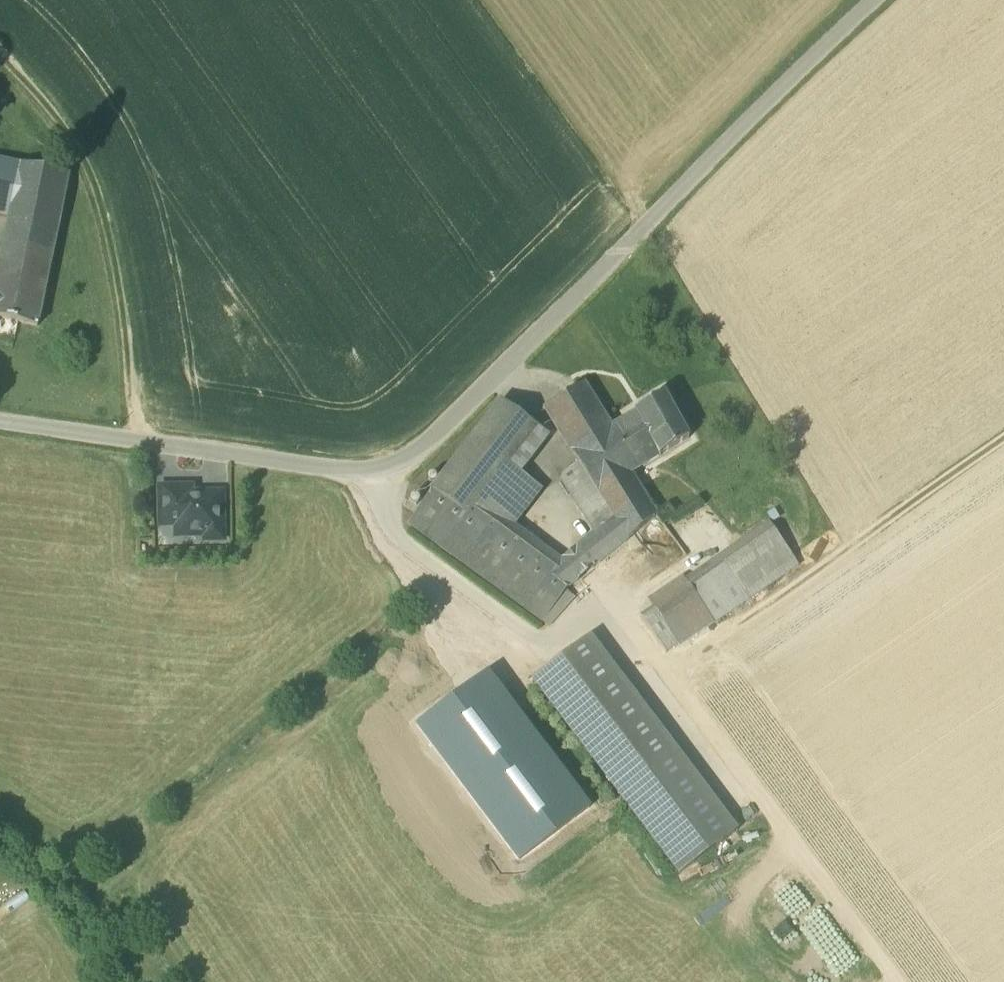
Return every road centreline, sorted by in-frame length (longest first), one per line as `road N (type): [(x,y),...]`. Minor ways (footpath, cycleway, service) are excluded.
road 1 (residential): [(876,0),(780,86),(419,450),(378,477),(0,423)]
road 2 (track): [(893,981),(664,673),(597,603)]
road 3 (track): [(0,59),(72,141),(108,224),(126,334),(125,441)]
road 4 (track): [(664,673),(1003,440)]
road 5 (track): [(378,477),(405,543),(550,648),(597,603)]

